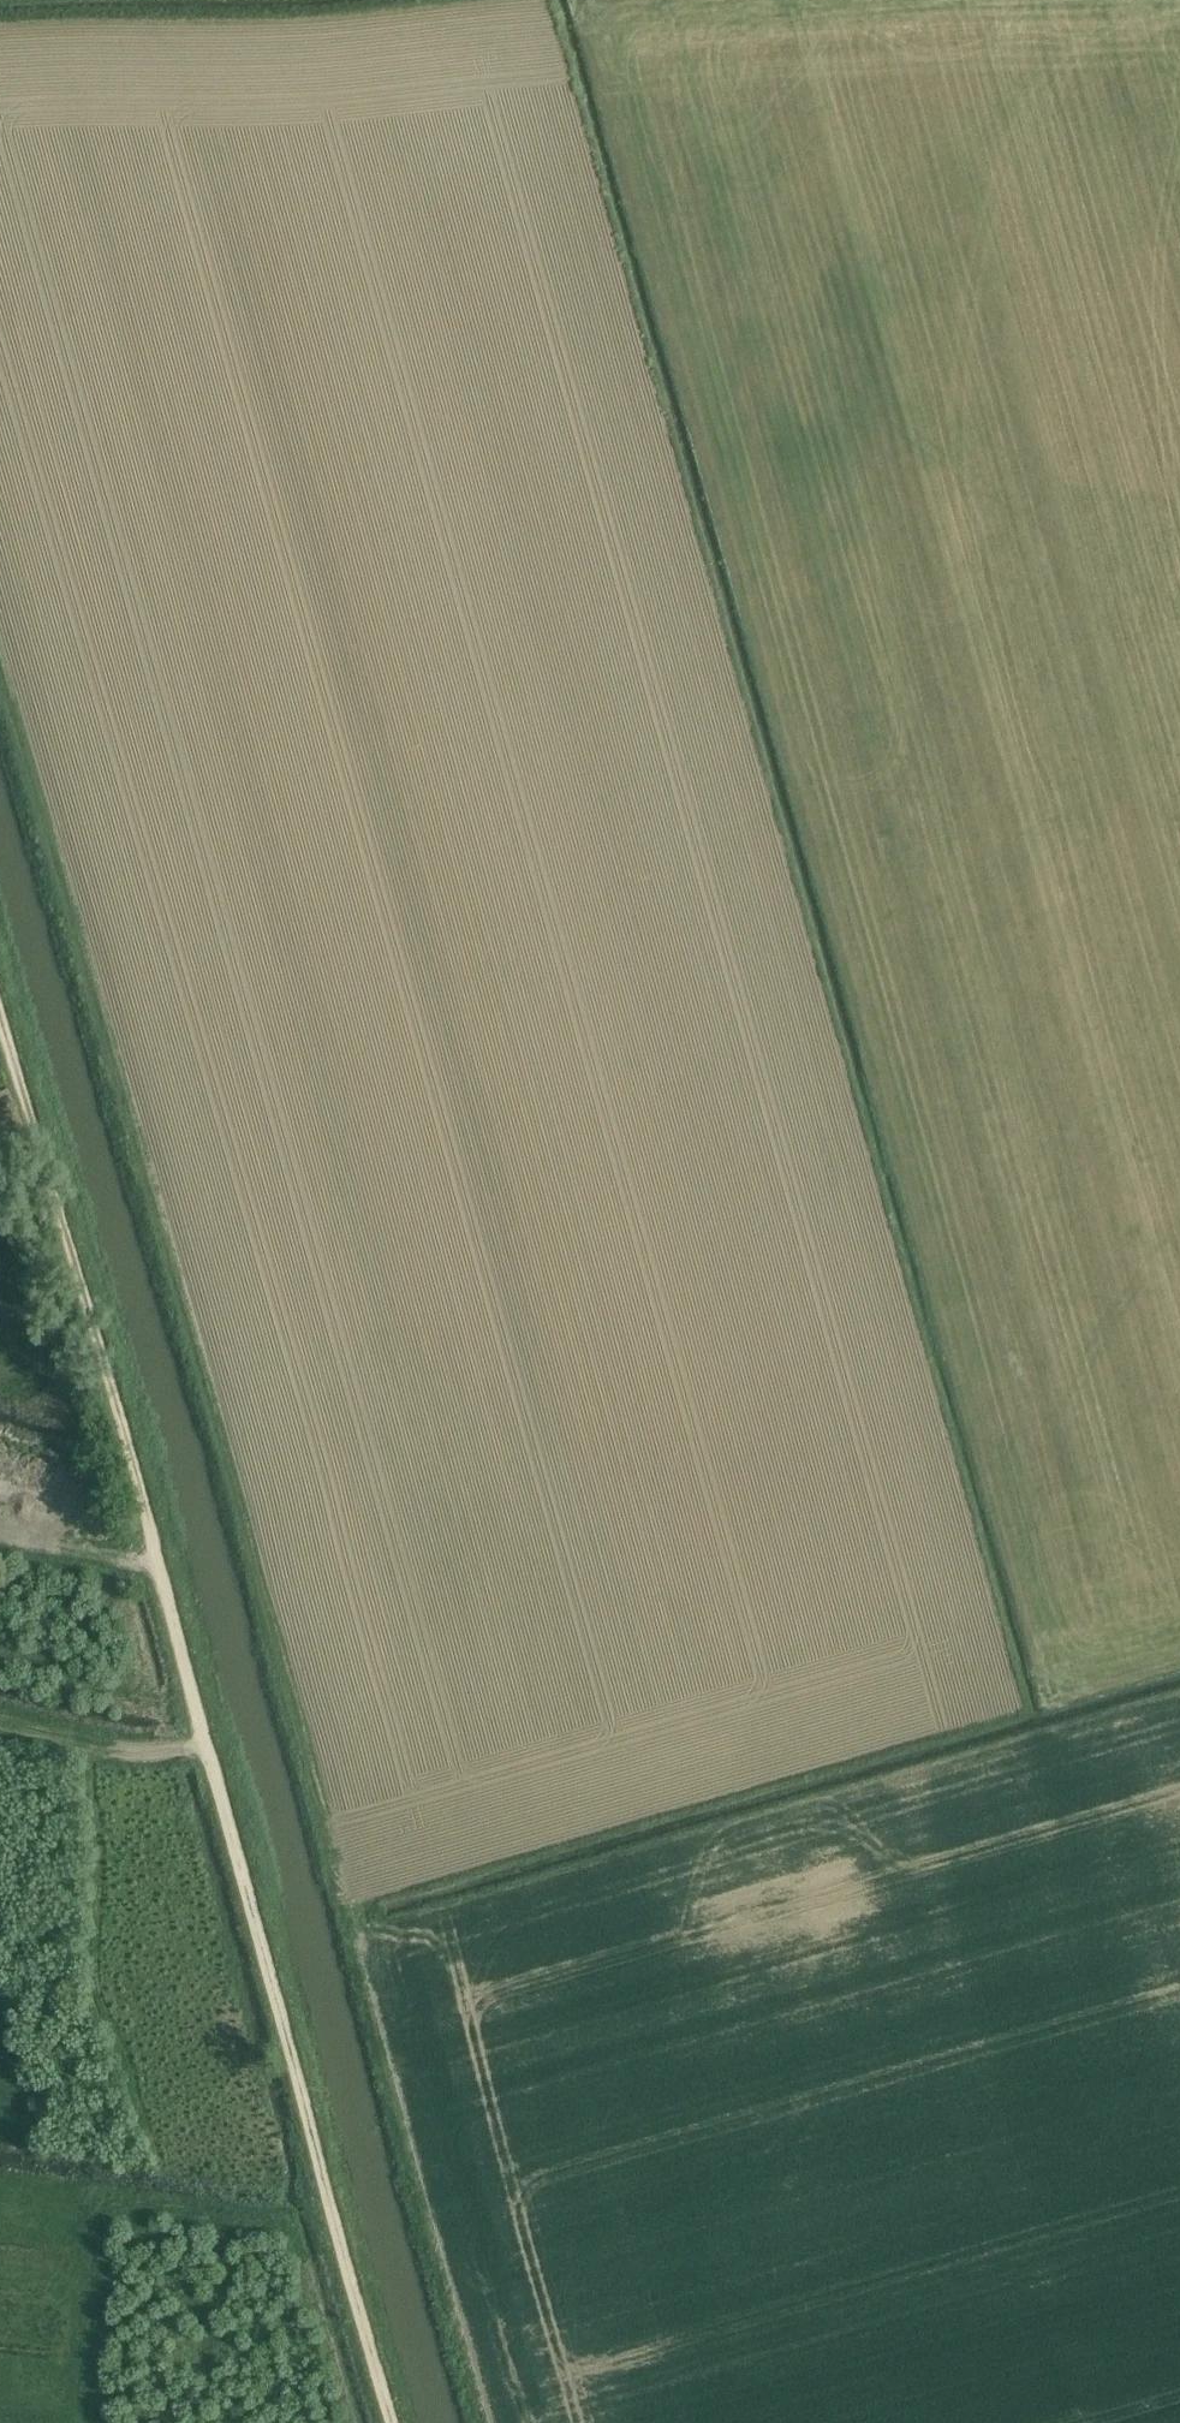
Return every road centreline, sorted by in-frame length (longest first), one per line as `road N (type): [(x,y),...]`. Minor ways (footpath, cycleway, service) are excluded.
road 1 (track): [(397,2422),(151,1518),(0,1009)]
road 2 (track): [(0,1725),(150,1751),(206,1743)]
road 3 (track): [(0,1531),(162,1562)]

